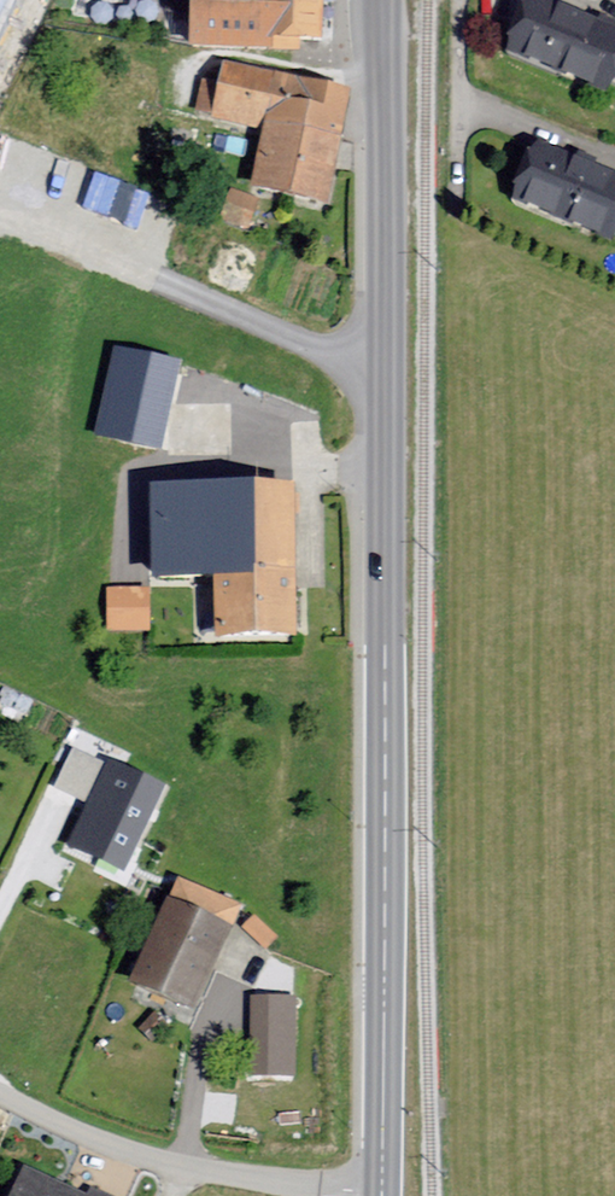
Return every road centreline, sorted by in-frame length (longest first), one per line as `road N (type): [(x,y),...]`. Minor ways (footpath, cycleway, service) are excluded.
road 1 (secondary): [(385,1190),(381,0)]
road 2 (unclassified): [(0,1090),(113,1147),(254,1178),(385,1190)]

